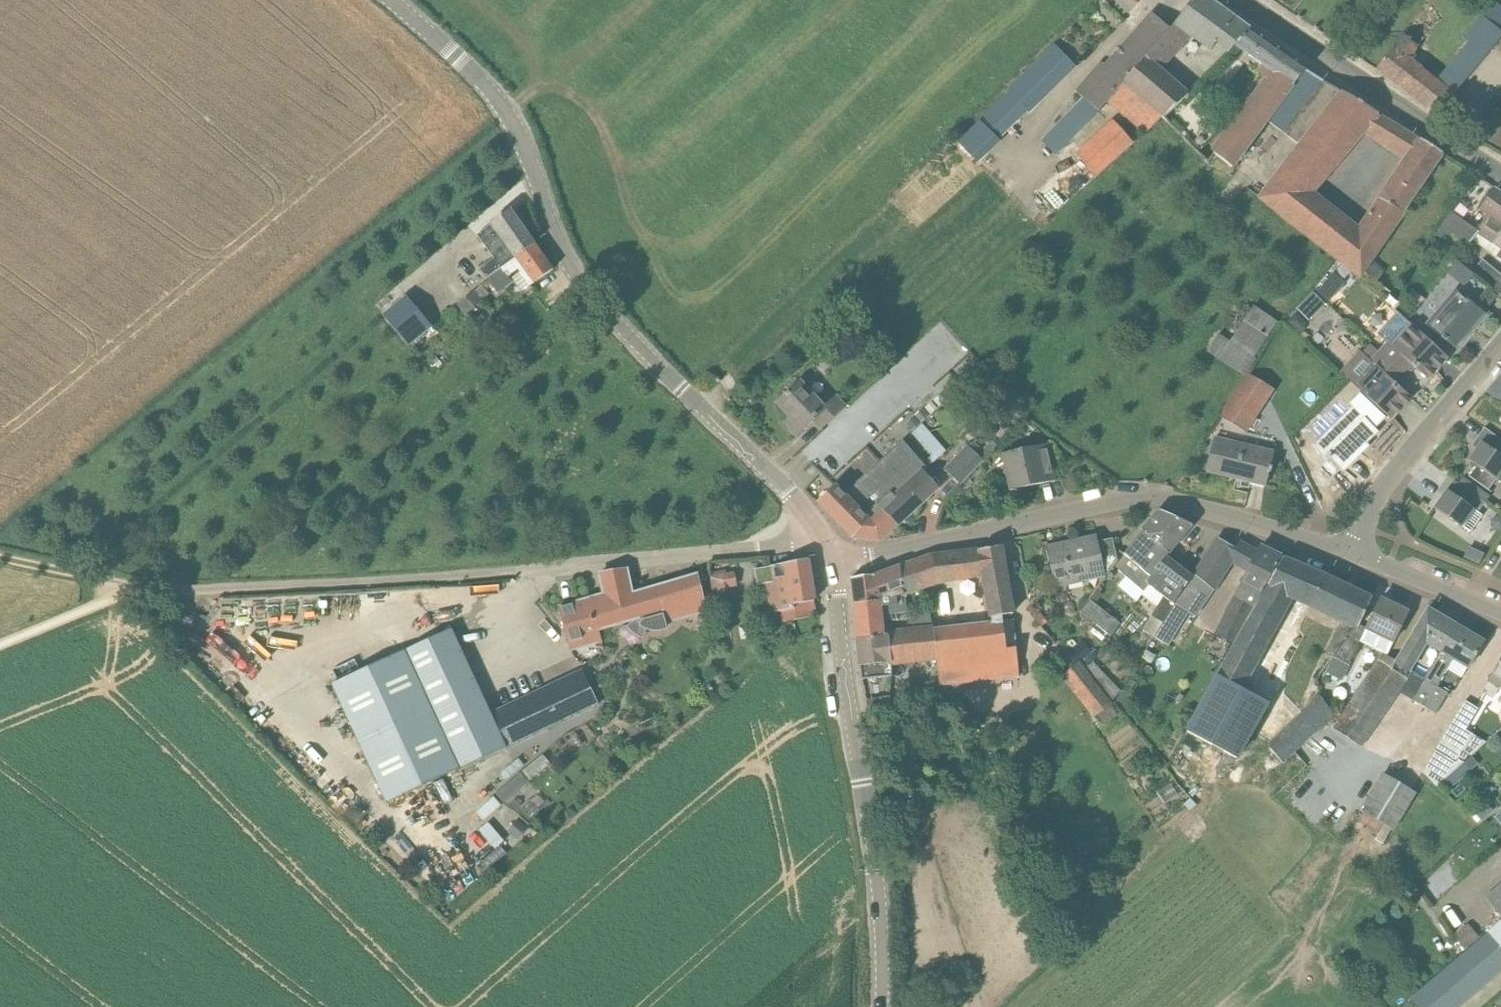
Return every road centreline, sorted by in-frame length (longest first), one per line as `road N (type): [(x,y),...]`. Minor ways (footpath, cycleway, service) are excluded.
road 1 (tertiary): [(821,537),(785,489),(592,296),(556,238),(502,107),(391,0)]
road 2 (unclassified): [(821,537),(505,572),(136,587)]
road 3 (tertiary): [(830,563),(1083,506),(1152,499),(1356,555)]
road 4 (tertiary): [(882,1006),(877,872),(830,563)]
road 5 (residential): [(1500,174),(1240,0)]
road 6 (unclassified): [(1356,555),(1386,479),(1500,344)]
road 7 (tertiary): [(1500,613),(1356,555)]
road 8 (unclassified): [(0,645),(136,587)]
road 9 (track): [(0,559),(136,587)]

